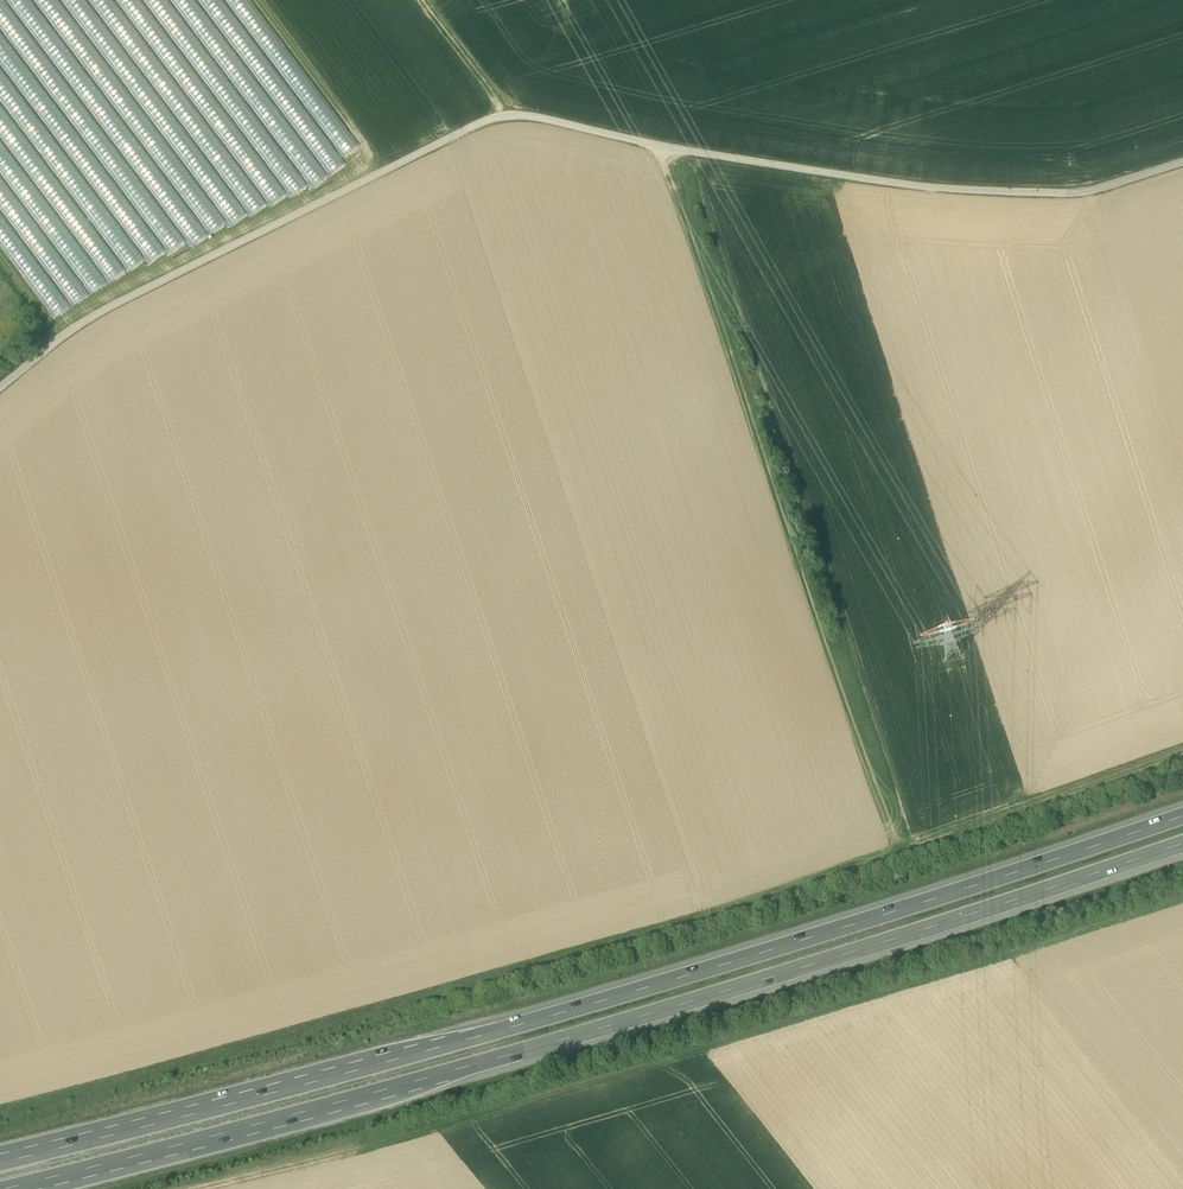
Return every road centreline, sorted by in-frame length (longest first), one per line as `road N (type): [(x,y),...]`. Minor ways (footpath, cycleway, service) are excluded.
road 1 (track): [(1182,163),(1083,193),(938,190),(505,117),(118,303),(0,387)]
road 2 (track): [(0,1109),(661,926),(1182,748)]
road 3 (motorway): [(8,1188),(609,1026),(1182,838)]
road 4 (motorway): [(1182,812),(557,1014),(29,1154)]
road 5 (track): [(215,1188),(704,1060),(1182,912)]
road 6 (track): [(889,849),(659,146)]
road 7 (track): [(505,117),(419,0)]

